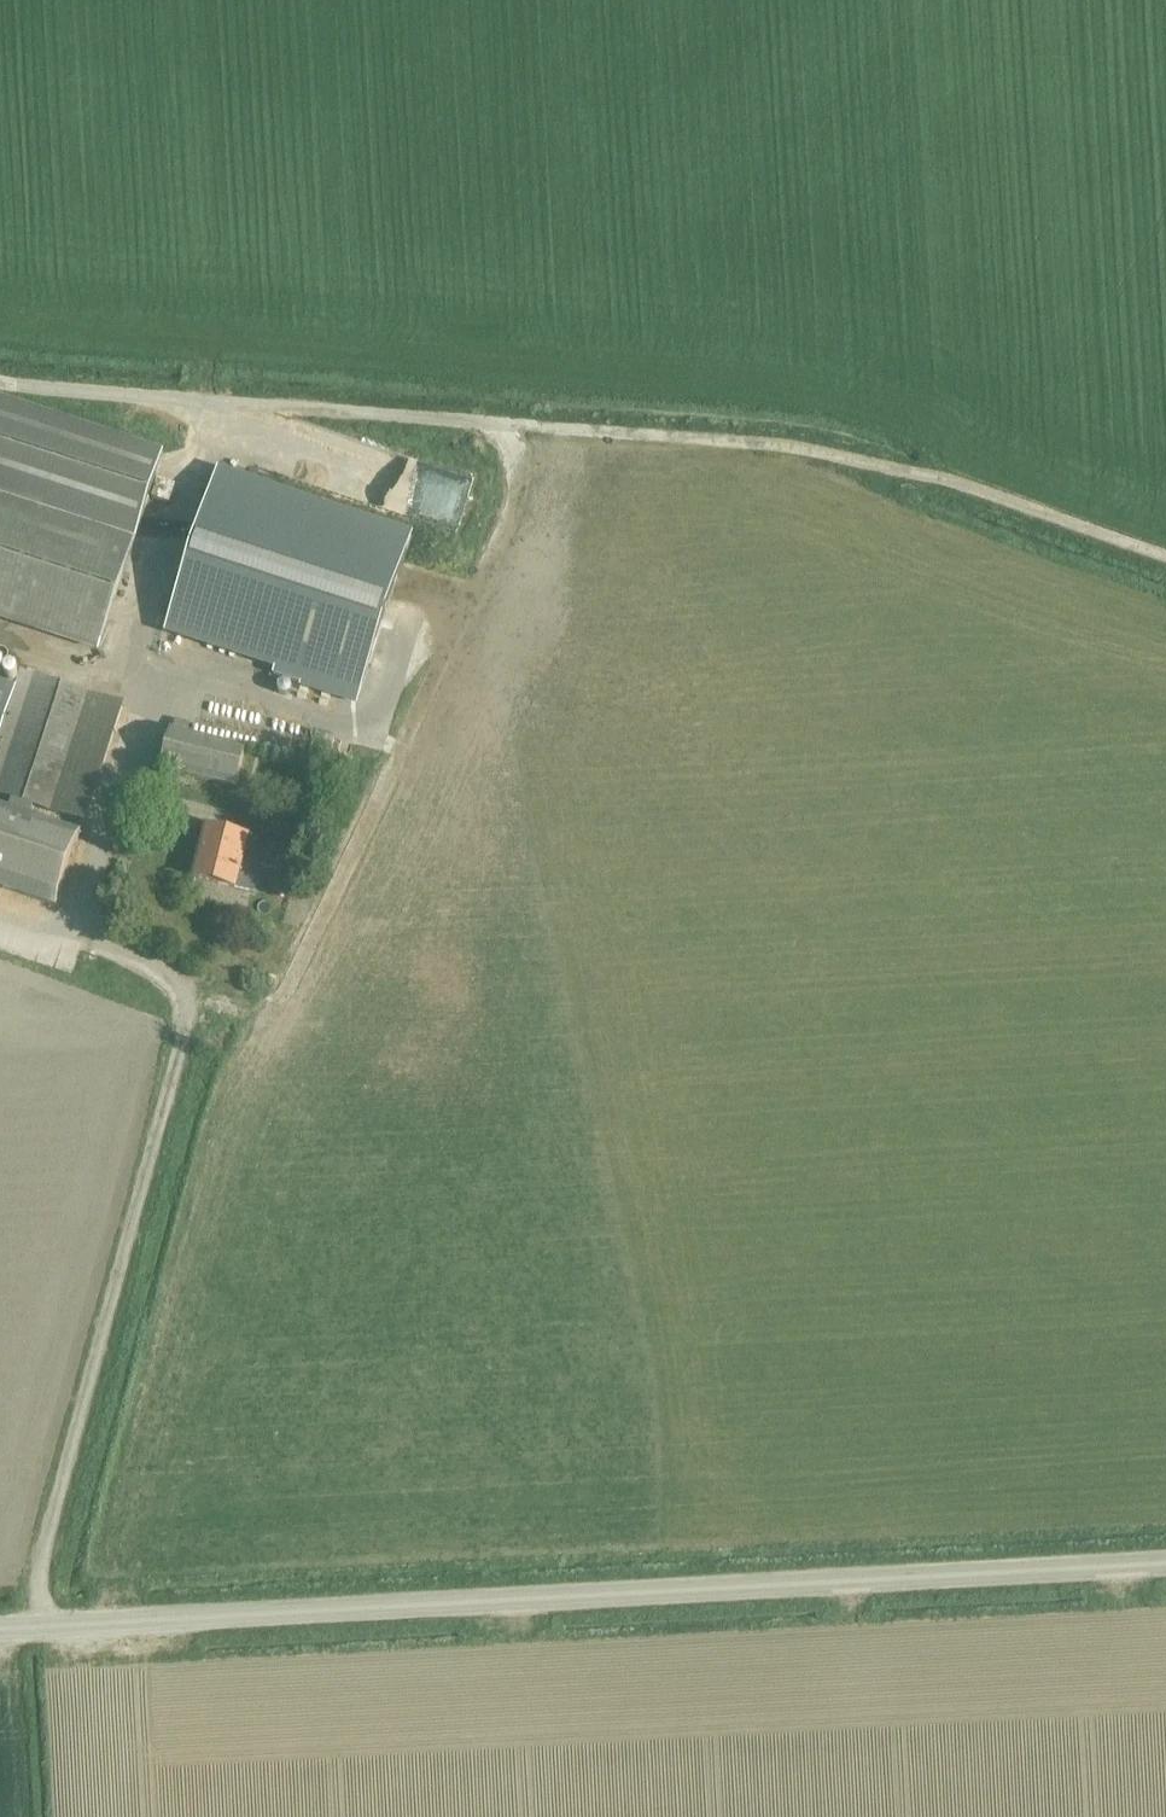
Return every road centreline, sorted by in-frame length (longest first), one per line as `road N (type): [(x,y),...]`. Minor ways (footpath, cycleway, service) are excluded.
road 1 (unclassified): [(0,1630),(1165,1566)]

